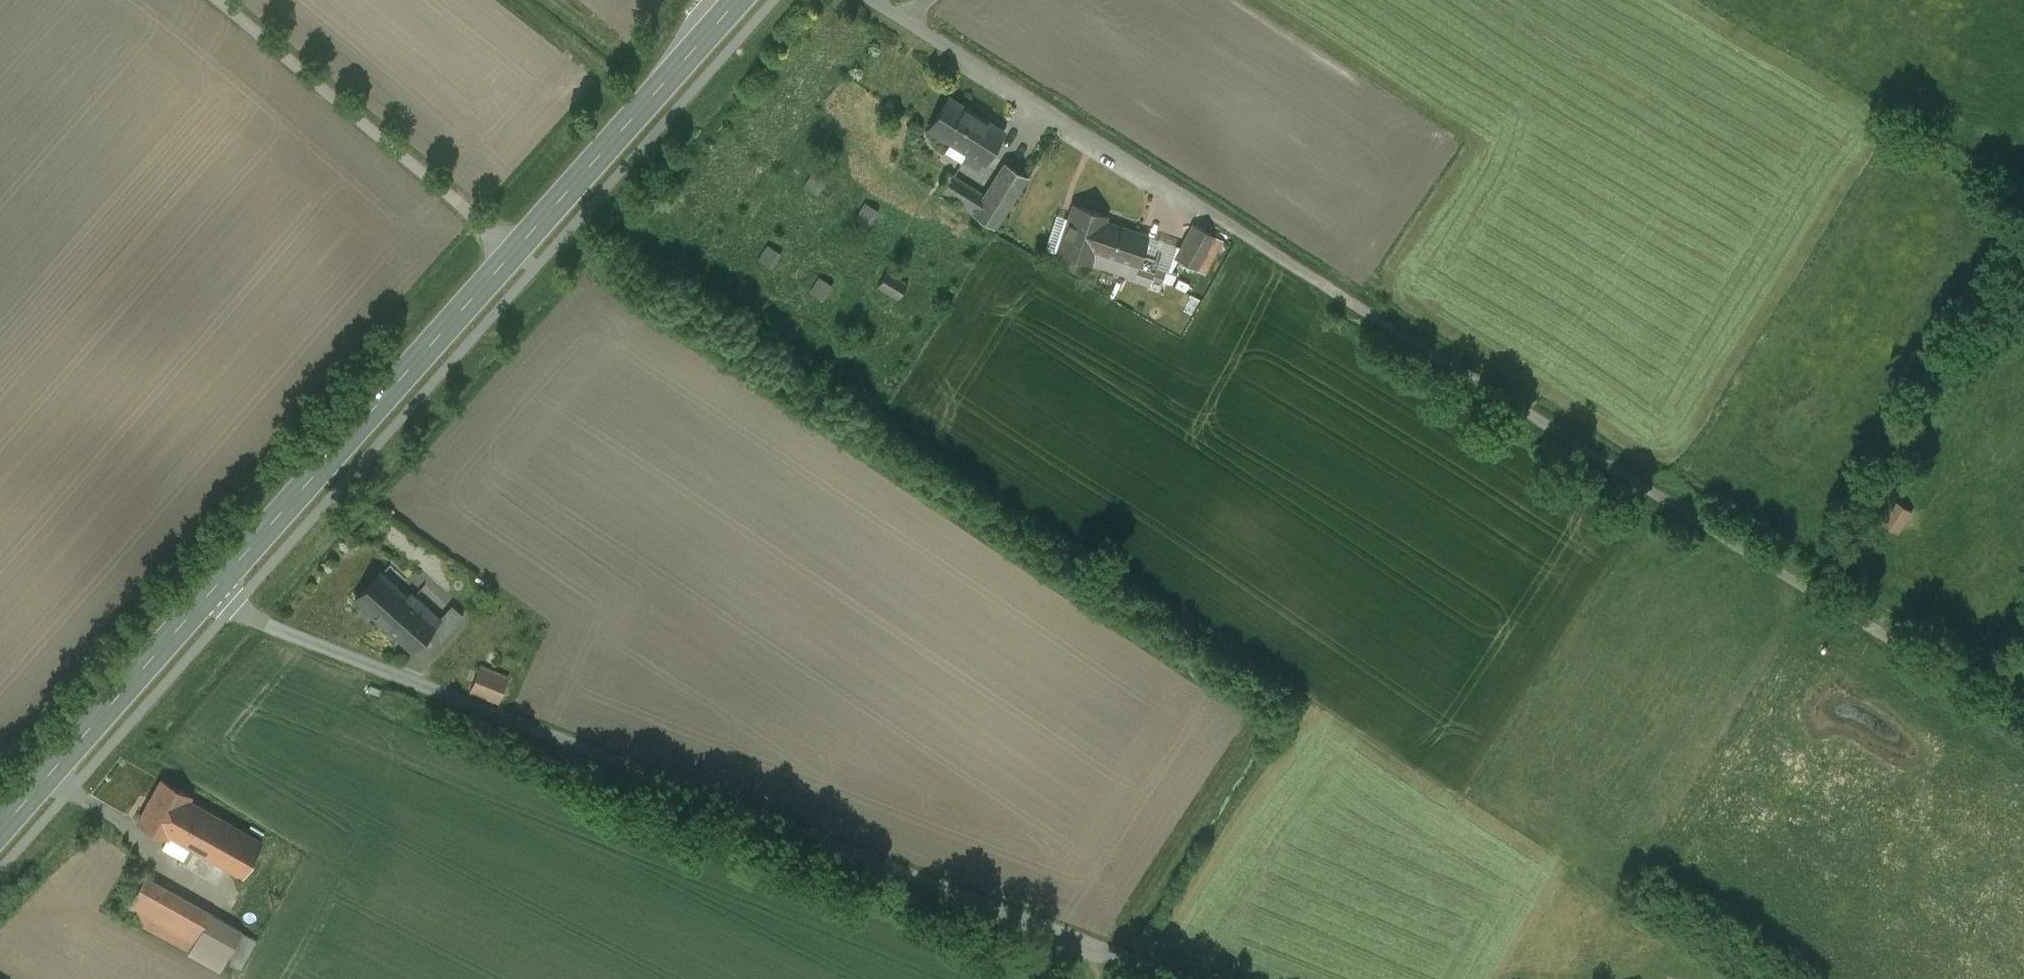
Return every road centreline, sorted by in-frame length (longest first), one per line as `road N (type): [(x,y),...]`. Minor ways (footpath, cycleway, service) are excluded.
road 1 (track): [(873,0),(2023,731)]
road 2 (unclassified): [(1192,978),(208,596)]
road 3 (secondary): [(208,596),(736,0)]
road 4 (secondary): [(0,829),(208,596)]

